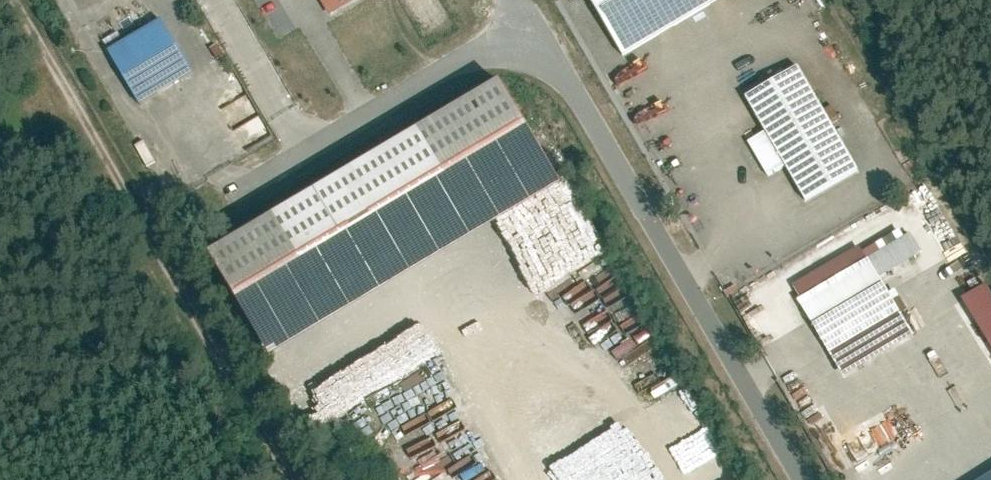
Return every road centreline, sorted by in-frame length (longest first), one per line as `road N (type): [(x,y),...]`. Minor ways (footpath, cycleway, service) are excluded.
road 1 (residential): [(154,235),(520,26),(554,50),(805,479)]
road 2 (track): [(154,235),(16,0)]

